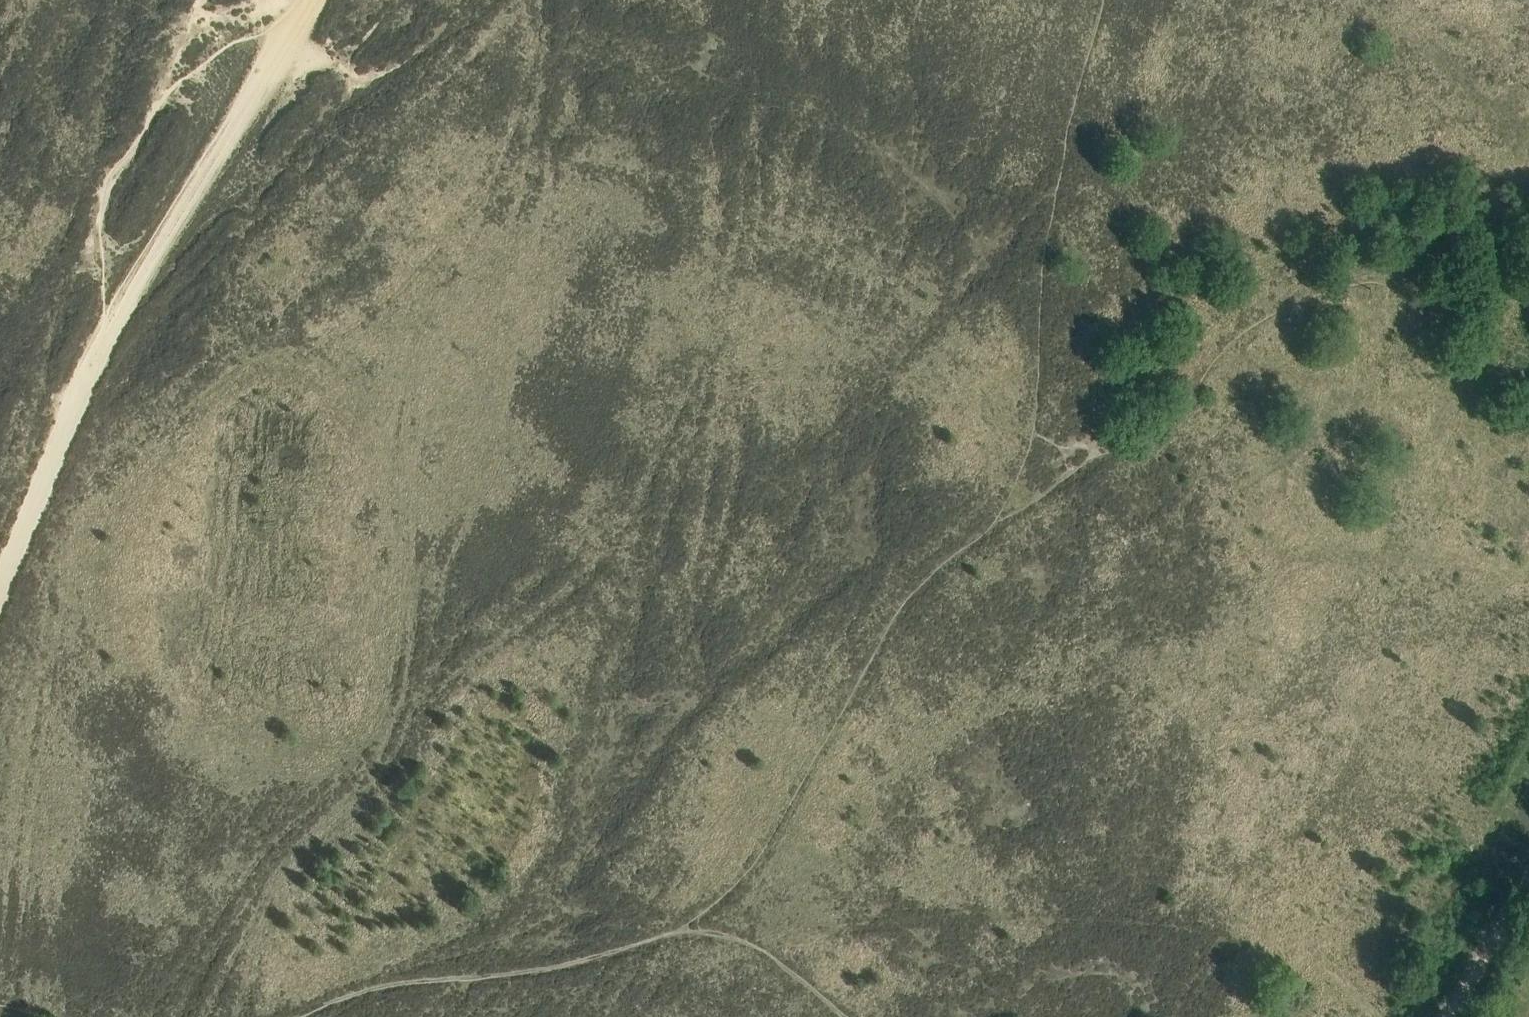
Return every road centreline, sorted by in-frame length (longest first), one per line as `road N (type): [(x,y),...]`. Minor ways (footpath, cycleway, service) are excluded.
road 1 (track): [(109,333),(311,4)]
road 2 (track): [(0,583),(109,333)]
road 3 (track): [(1528,877),(1447,1016)]

